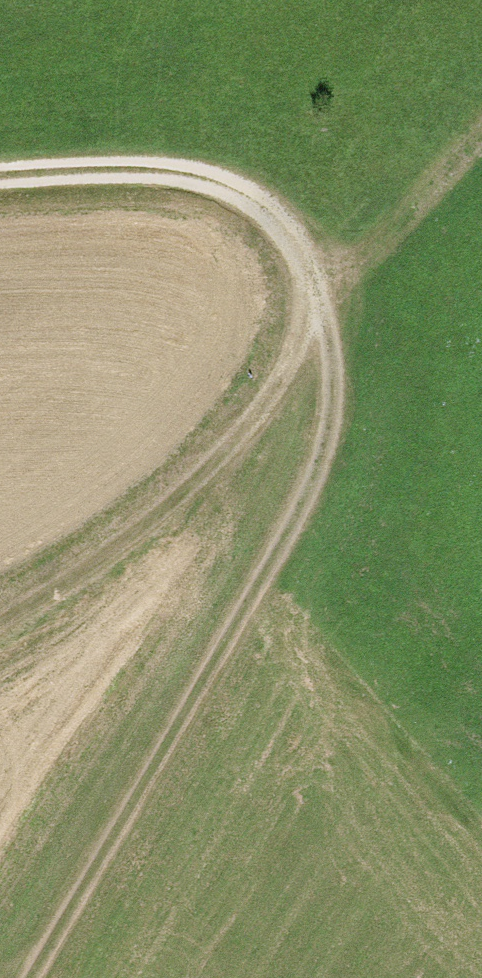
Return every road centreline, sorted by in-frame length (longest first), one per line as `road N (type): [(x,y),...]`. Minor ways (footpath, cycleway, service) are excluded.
road 1 (track): [(309,304),(325,346),(329,426),(32,977)]
road 2 (track): [(309,304),(230,419),(48,597),(0,622)]
road 3 (track): [(0,178),(90,169),(207,176),(266,223),(309,304)]
road 4 (track): [(309,304),(481,126)]

